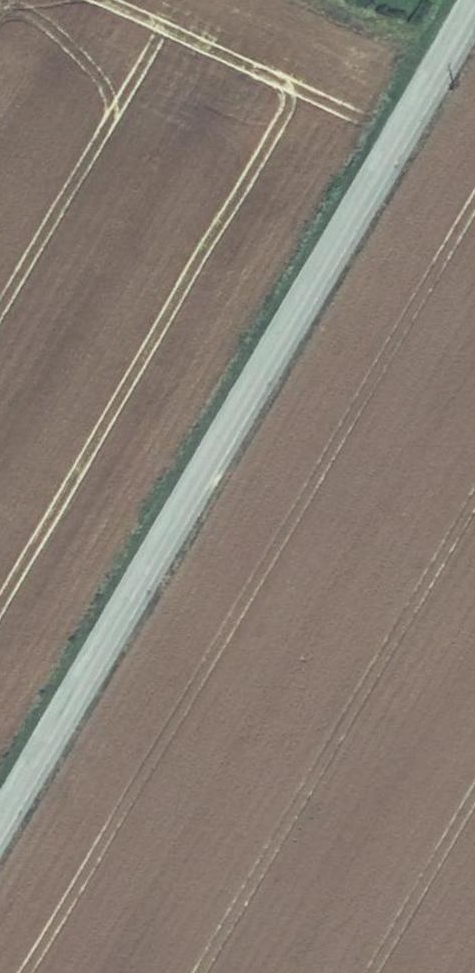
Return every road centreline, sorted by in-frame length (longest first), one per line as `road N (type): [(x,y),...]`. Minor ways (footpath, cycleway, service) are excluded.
road 1 (tertiary): [(0,810),(467,0)]

